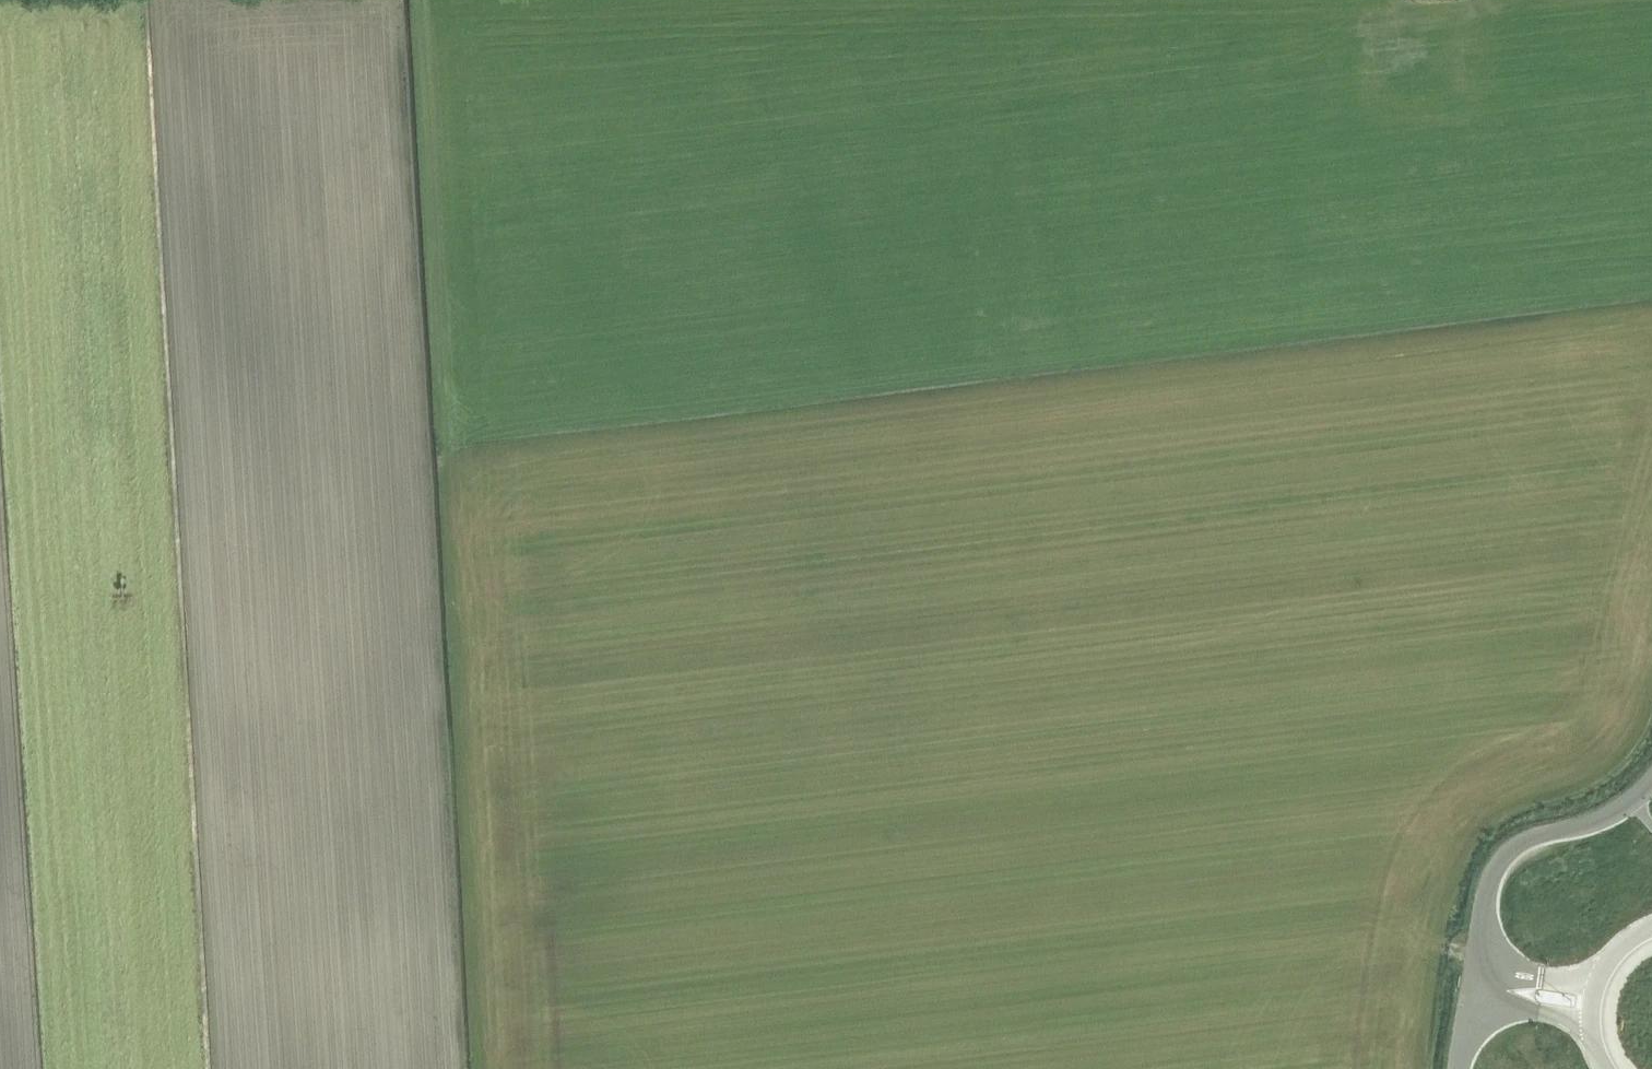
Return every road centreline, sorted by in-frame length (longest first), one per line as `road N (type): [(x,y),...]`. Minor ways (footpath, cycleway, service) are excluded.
road 1 (unclassified): [(1651,779),(1615,809),(1532,836),(1498,863),(1474,990)]
road 2 (unclassified): [(1594,984),(1543,979),(1474,990)]

